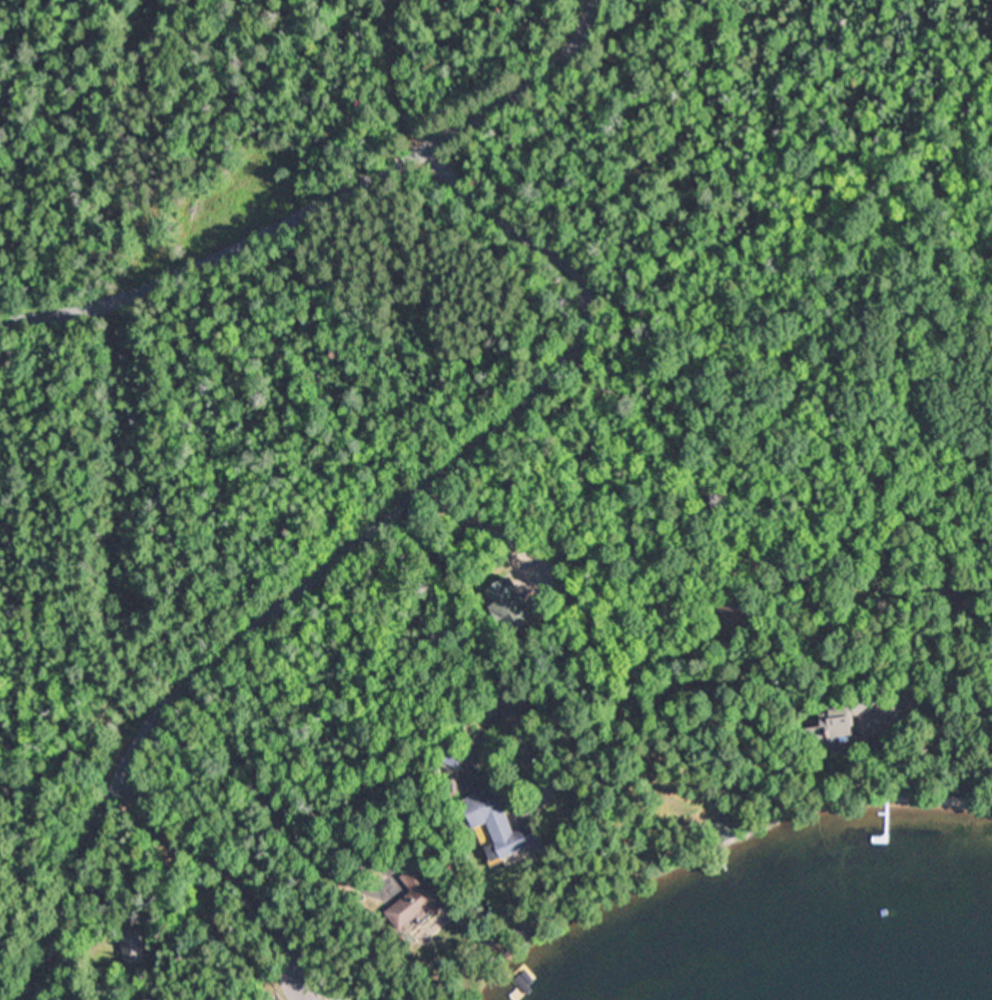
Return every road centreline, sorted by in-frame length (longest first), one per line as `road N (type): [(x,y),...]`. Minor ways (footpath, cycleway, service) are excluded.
road 1 (residential): [(423,155),(483,213),(573,259),(590,295),(580,331),(529,403),(152,713),(127,754),(31,999)]
road 2 (residential): [(0,319),(89,309),(169,282),(450,141),(572,67),(593,36),(602,0)]
road 3 (residential): [(423,155),(395,103),(389,0)]

